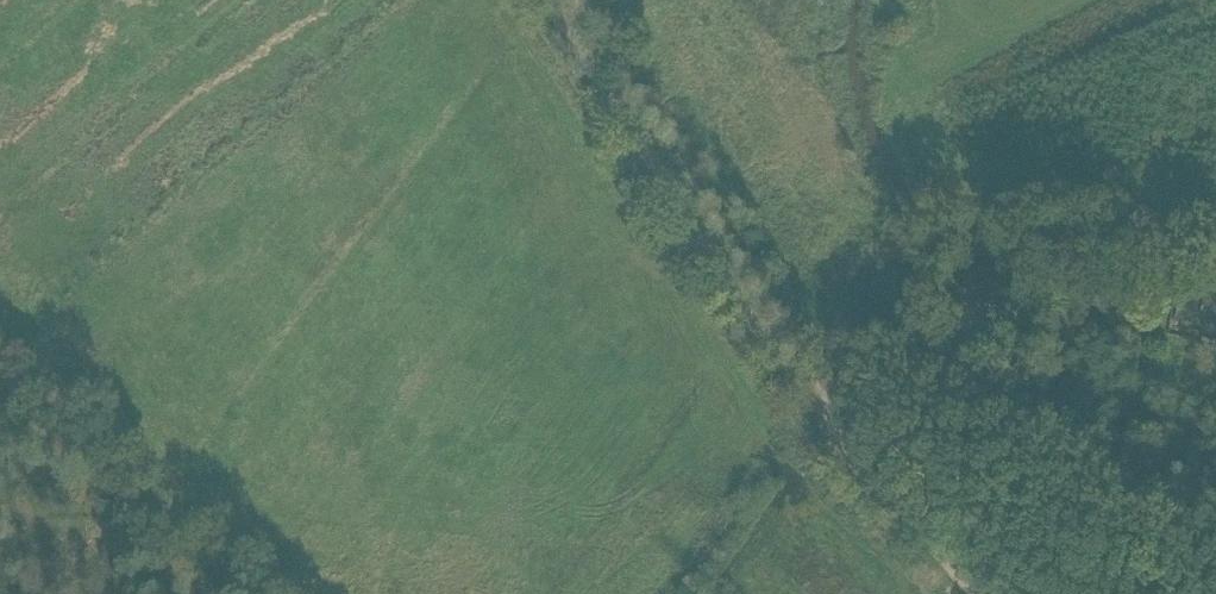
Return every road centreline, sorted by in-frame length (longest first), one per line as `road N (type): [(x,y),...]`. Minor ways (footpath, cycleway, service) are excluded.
road 1 (track): [(981,593),(816,417),(544,0)]

